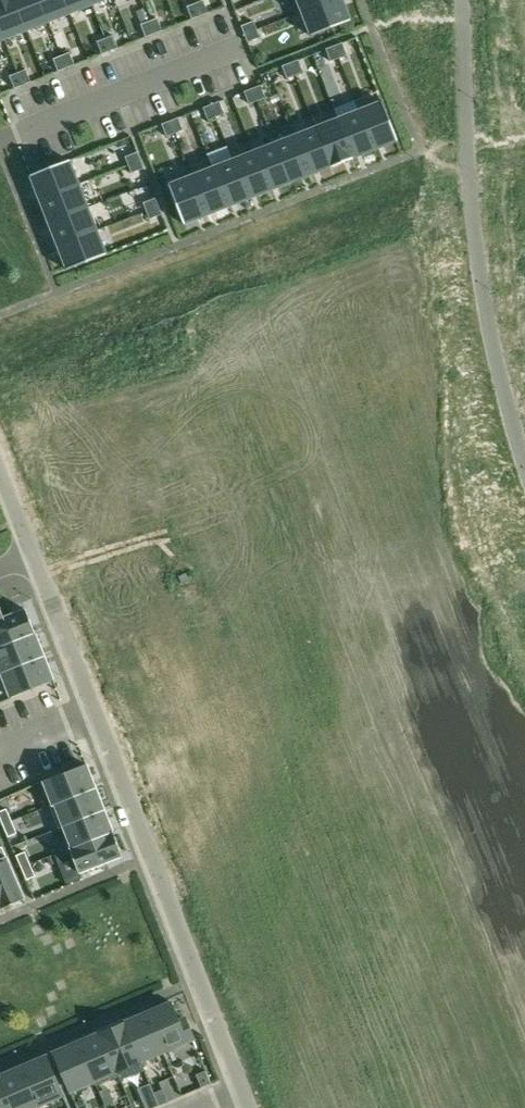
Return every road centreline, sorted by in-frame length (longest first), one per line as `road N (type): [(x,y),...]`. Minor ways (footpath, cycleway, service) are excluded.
road 1 (residential): [(29,556),(244,1107)]

